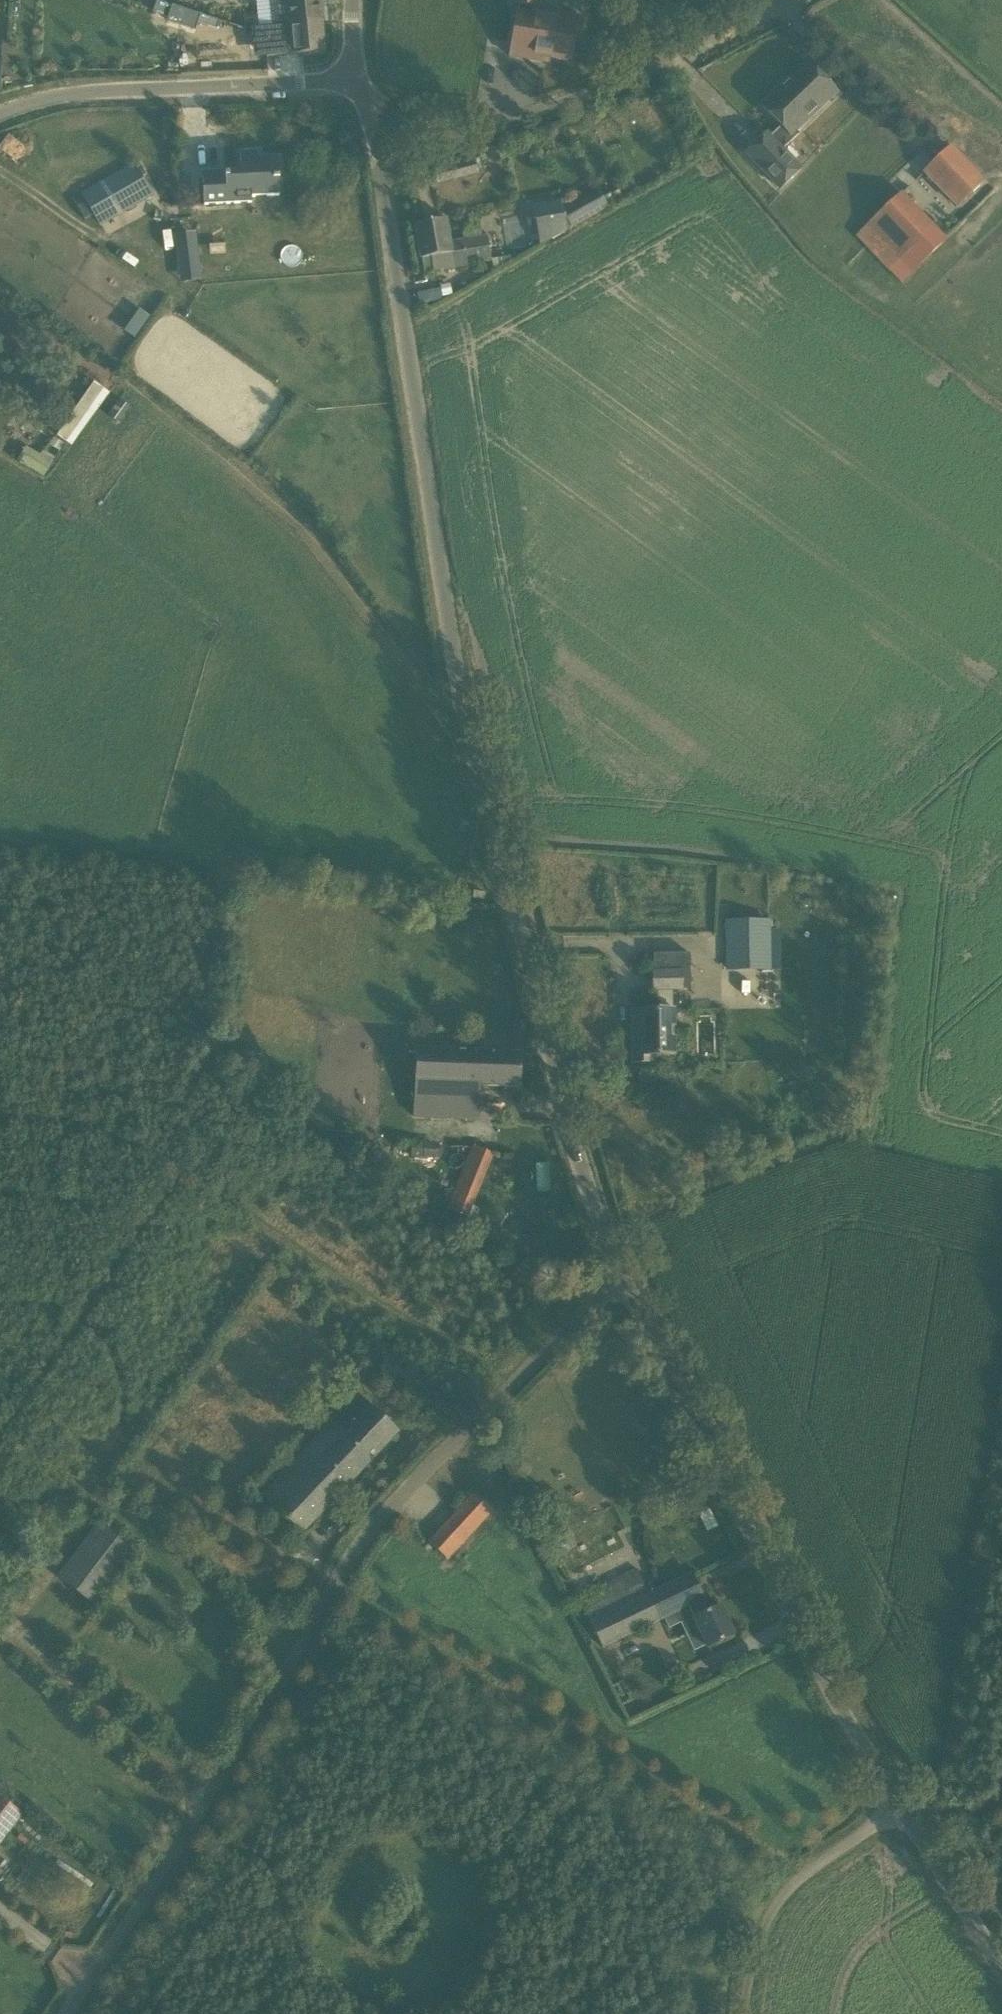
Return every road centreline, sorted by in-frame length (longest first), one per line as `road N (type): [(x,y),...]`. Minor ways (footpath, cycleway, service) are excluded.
road 1 (unclassified): [(624,1276),(593,1202),(548,1042),(442,594),(375,125),(362,92)]
road 2 (unclassified): [(66,2013),(390,1505),(624,1276)]
road 3 (unclassified): [(900,1810),(624,1276)]
road 4 (unclassified): [(762,0),(569,102),(512,120),(451,122),(362,92)]
road 5 (unclassified): [(362,92),(339,80),(159,88),(76,93),(0,113)]
road 6 (unclassified): [(747,2013),(755,1946),(774,1907),(807,1872),(900,1810)]
road 7 (unclassified): [(1001,1974),(900,1810)]

